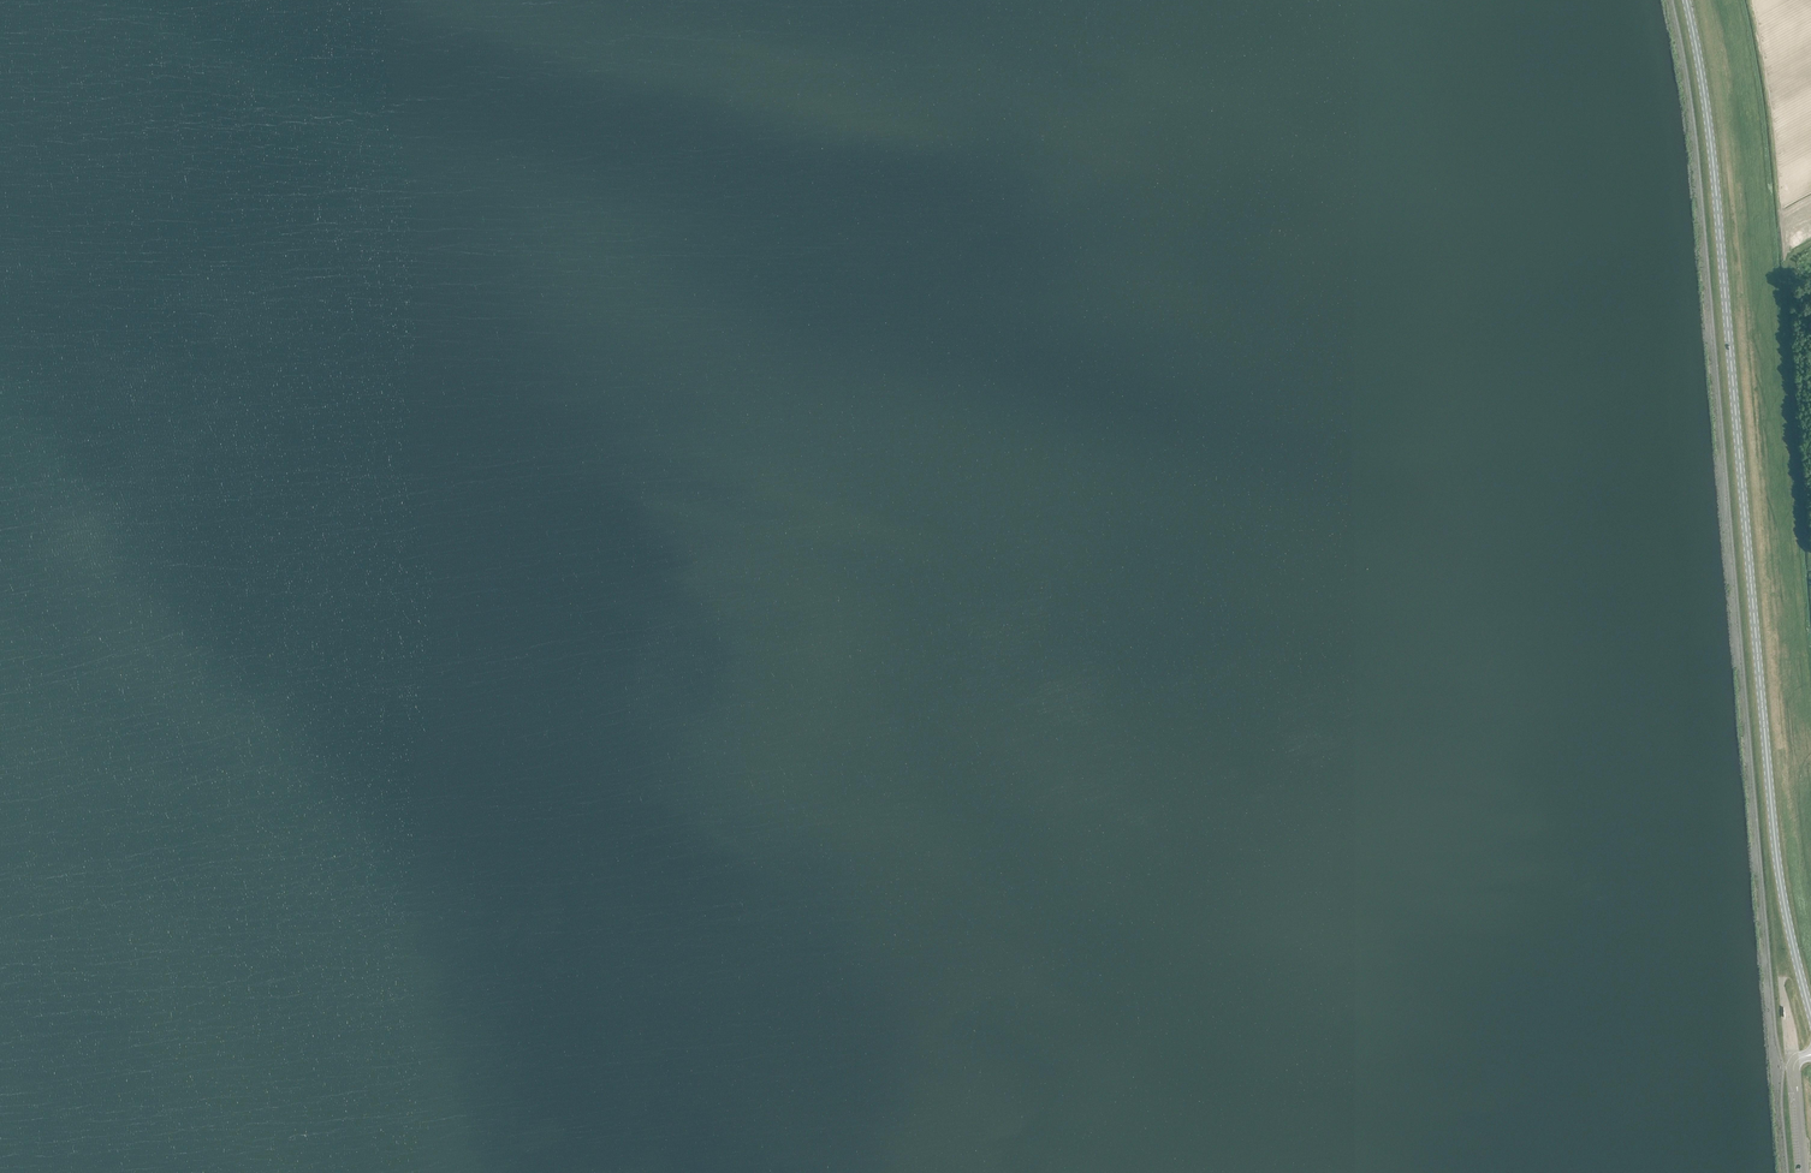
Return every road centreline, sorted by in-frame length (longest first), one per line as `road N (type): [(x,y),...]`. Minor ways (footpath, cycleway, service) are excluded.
road 1 (secondary): [(1810,1018),(1776,861),(1715,199),(1685,0)]

